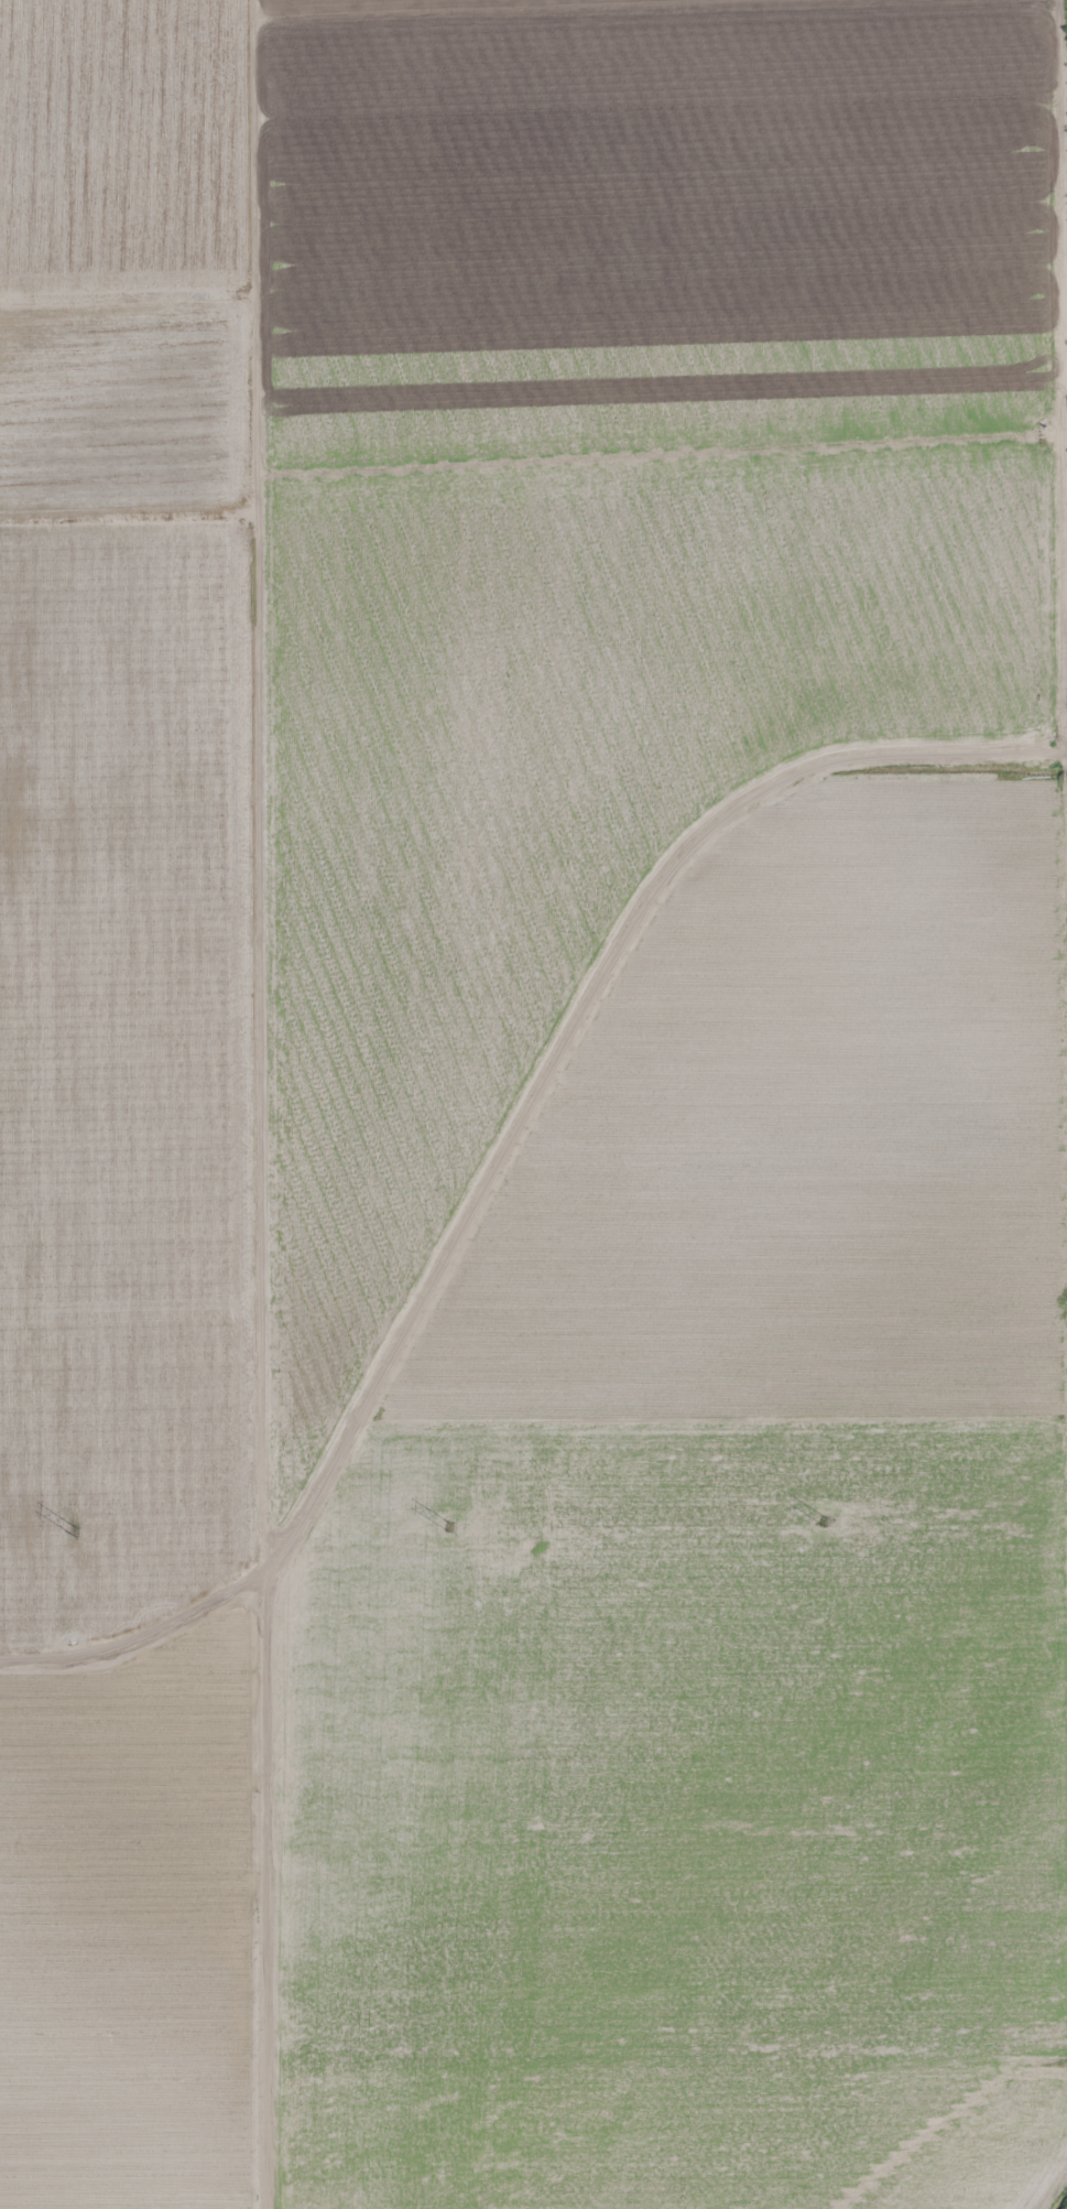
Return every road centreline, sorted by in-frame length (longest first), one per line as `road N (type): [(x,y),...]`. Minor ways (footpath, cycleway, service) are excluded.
road 1 (residential): [(0,1664),(54,1664),(159,1635),(249,1580),(314,1507),(655,903),(730,825),(810,781),(896,759),(1066,753)]

